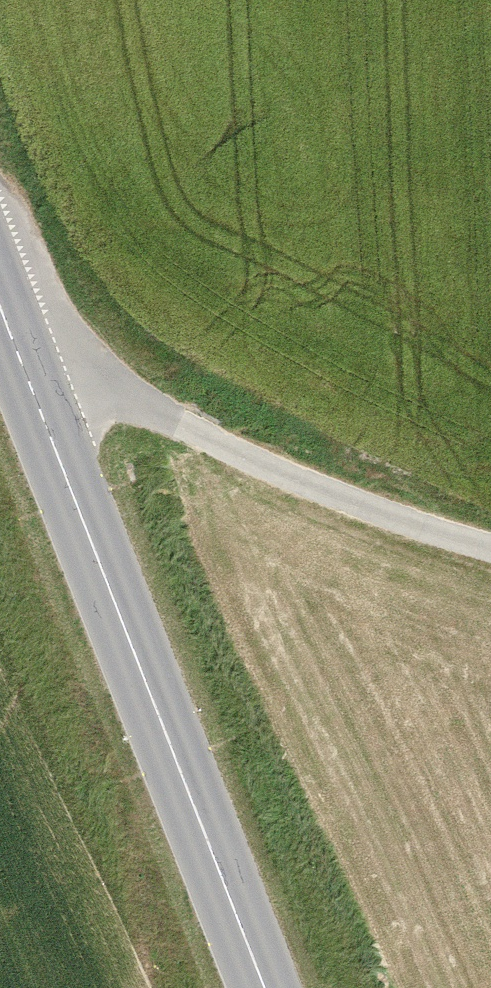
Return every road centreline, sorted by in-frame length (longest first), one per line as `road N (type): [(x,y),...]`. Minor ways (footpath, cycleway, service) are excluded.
road 1 (primary): [(0,308),(264,987)]
road 2 (track): [(11,338),(273,469),(490,548)]

